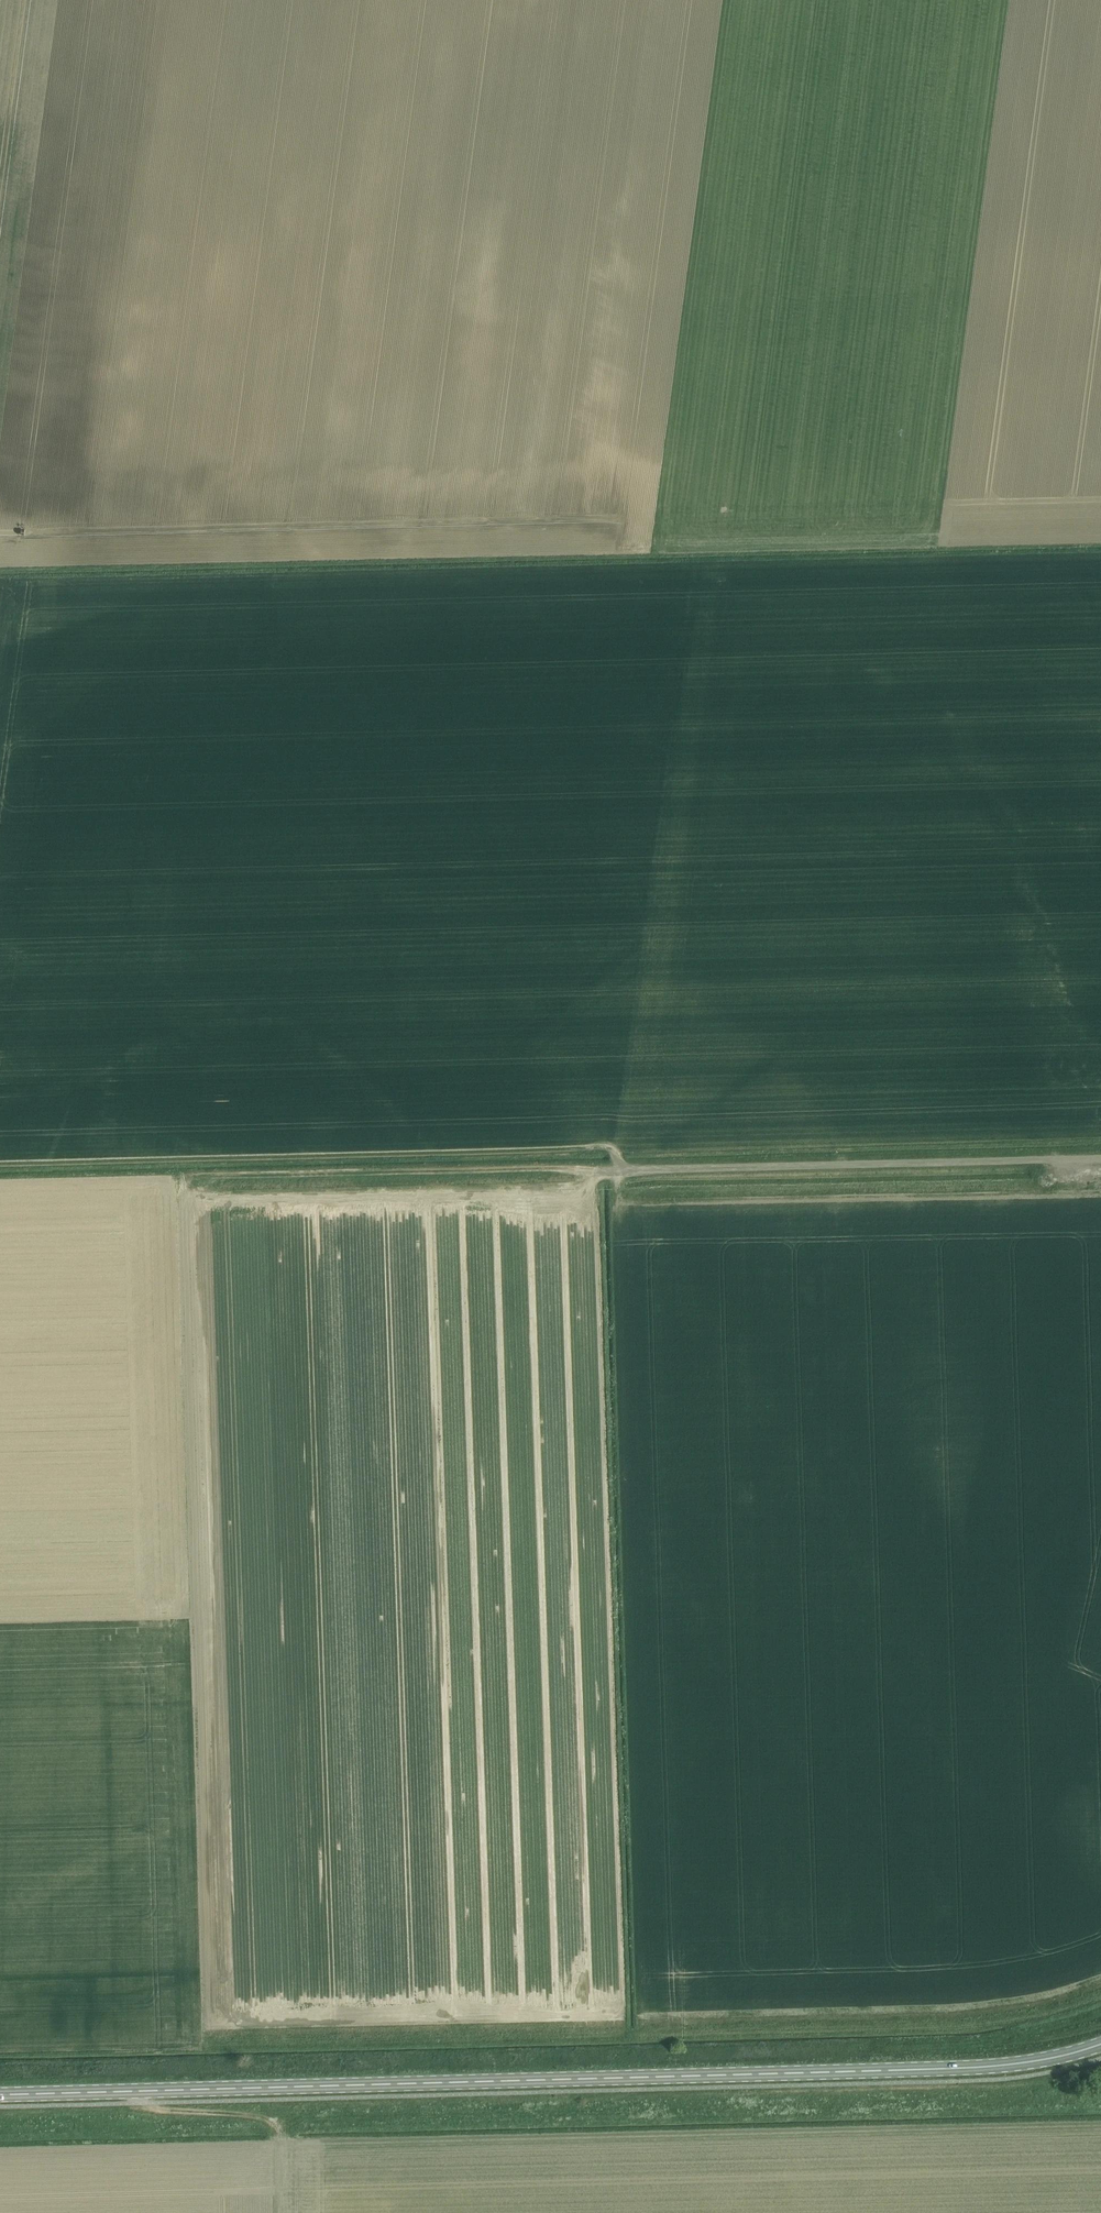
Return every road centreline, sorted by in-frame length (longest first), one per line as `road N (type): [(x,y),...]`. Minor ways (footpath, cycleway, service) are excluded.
road 1 (primary): [(0,2095),(1009,2065),(1100,2044)]
road 2 (track): [(1100,1159),(612,1171)]

